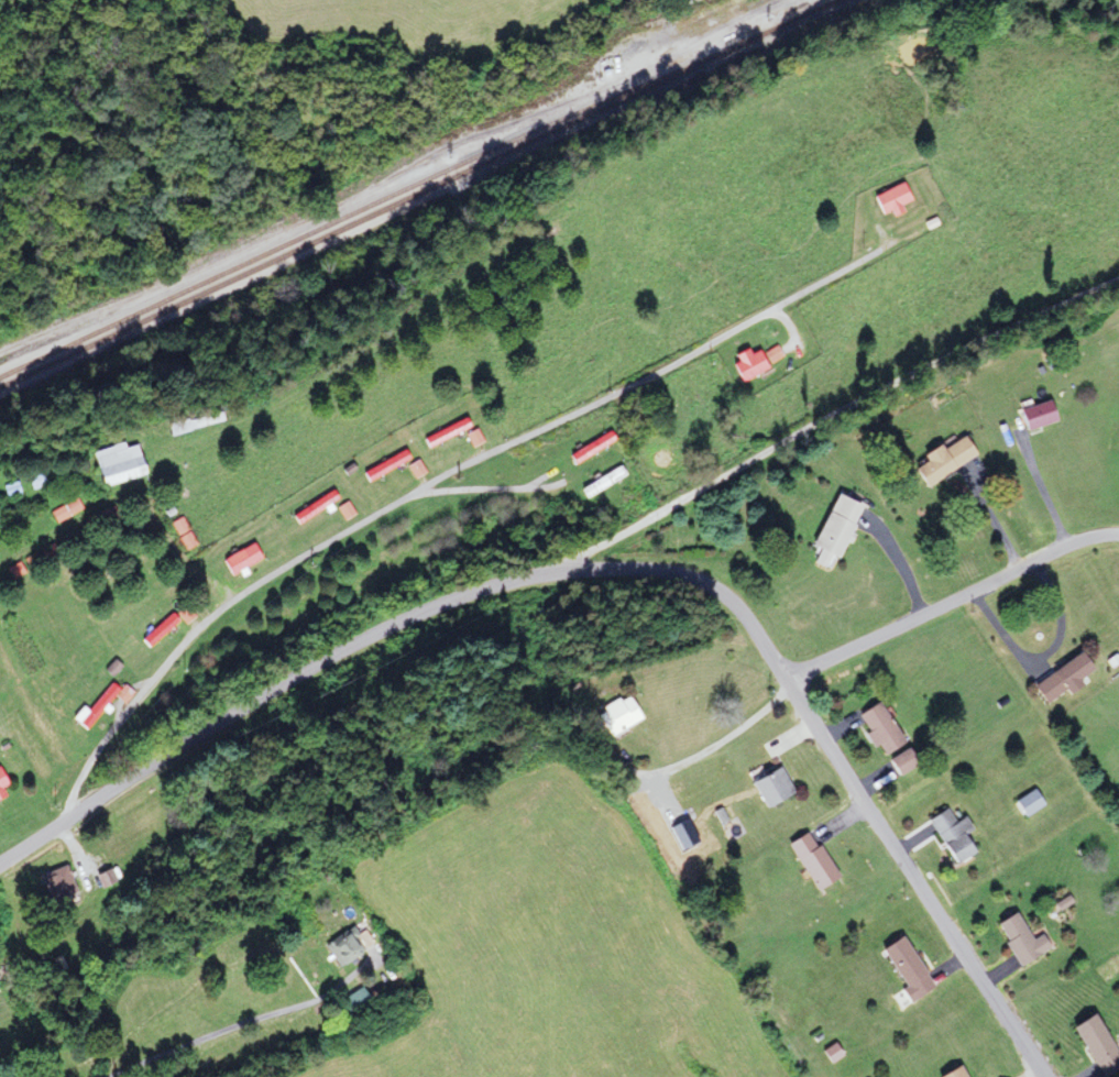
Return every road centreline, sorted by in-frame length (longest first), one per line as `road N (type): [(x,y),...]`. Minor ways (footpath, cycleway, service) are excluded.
road 1 (residential): [(0,865),(136,771),(409,616),(552,573),(677,573),(738,608),(1045,1076)]
road 2 (residential): [(61,826),(102,743),(207,619),(245,591),(435,480),(880,248)]
road 3 (residential): [(552,573),(824,420),(1118,281)]
road 4 (residential): [(787,683),(1066,546),(1118,535)]

